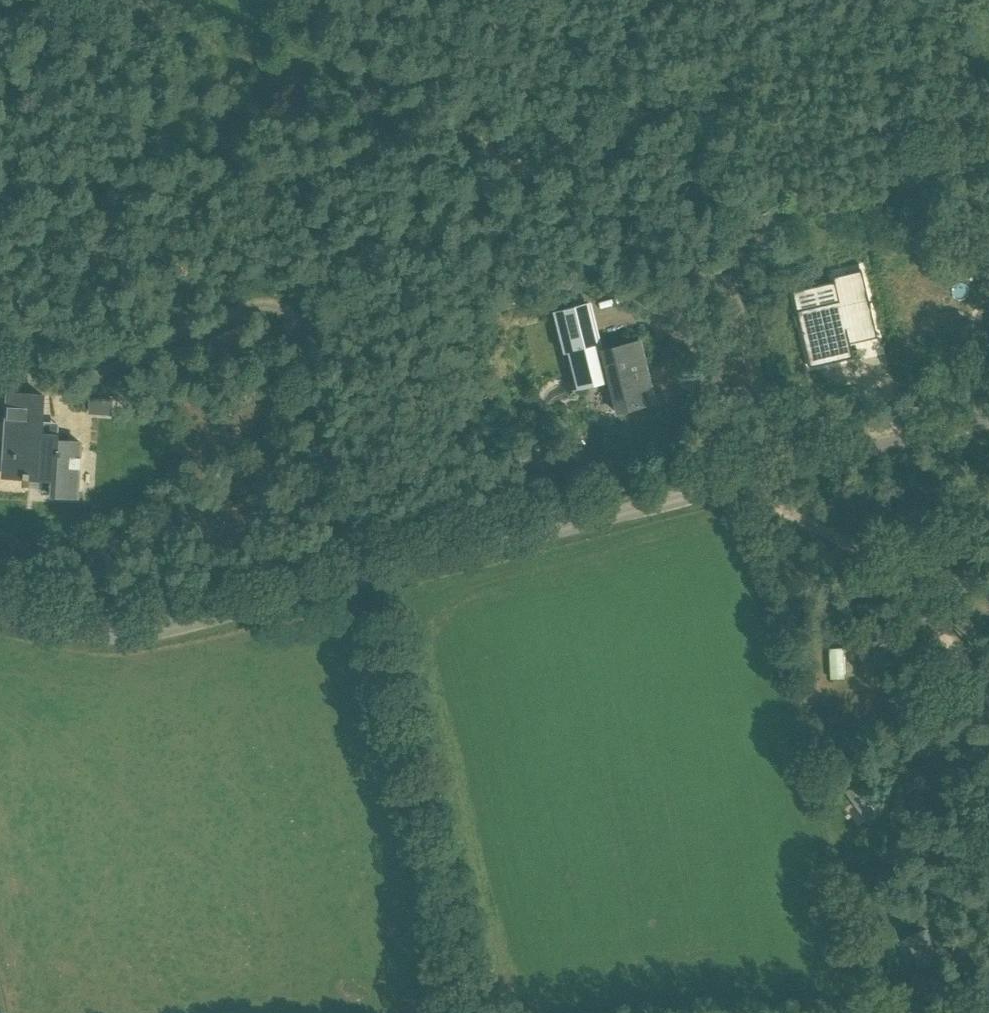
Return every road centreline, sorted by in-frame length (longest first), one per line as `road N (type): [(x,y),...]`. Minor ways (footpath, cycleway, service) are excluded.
road 1 (unclassified): [(0,617),(93,636),(140,635),(988,419)]
road 2 (track): [(750,482),(869,555),(988,692)]

